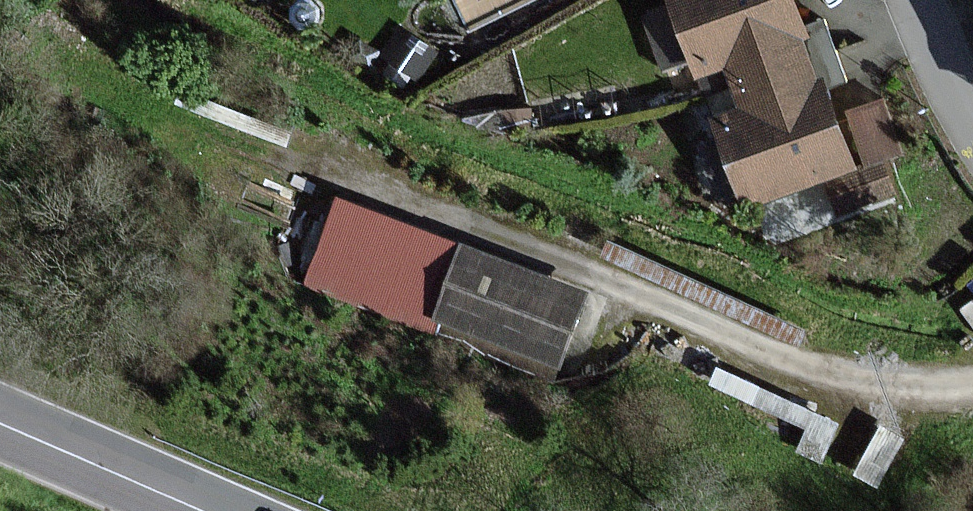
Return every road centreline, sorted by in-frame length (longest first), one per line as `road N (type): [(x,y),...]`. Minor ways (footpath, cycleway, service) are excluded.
road 1 (track): [(353,186),(788,361),(864,381),(972,383)]
road 2 (primary): [(212,510),(0,421)]
road 3 (residential): [(914,0),(972,119)]

